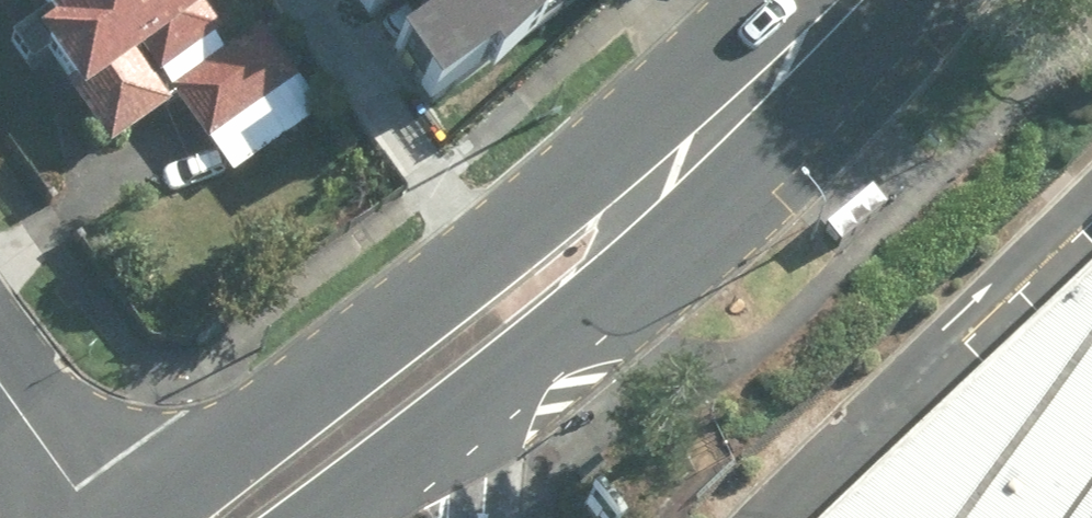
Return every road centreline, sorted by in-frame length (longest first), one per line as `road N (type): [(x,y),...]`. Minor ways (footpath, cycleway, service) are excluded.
road 1 (primary): [(184,517),(221,459),(567,200),(709,143)]
road 2 (primary): [(709,143),(640,272),(335,517)]
road 3 (primary): [(855,0),(709,143)]
road 4 (residential): [(100,517),(0,385)]

